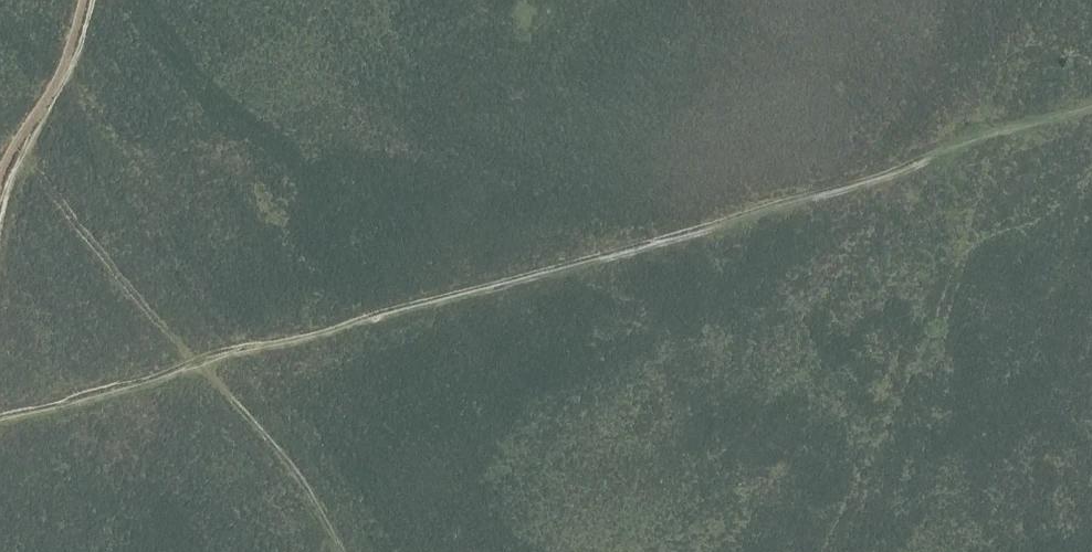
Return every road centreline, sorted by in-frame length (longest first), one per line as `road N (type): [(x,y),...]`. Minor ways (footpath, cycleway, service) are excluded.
road 1 (track): [(1091,109),(0,418)]

